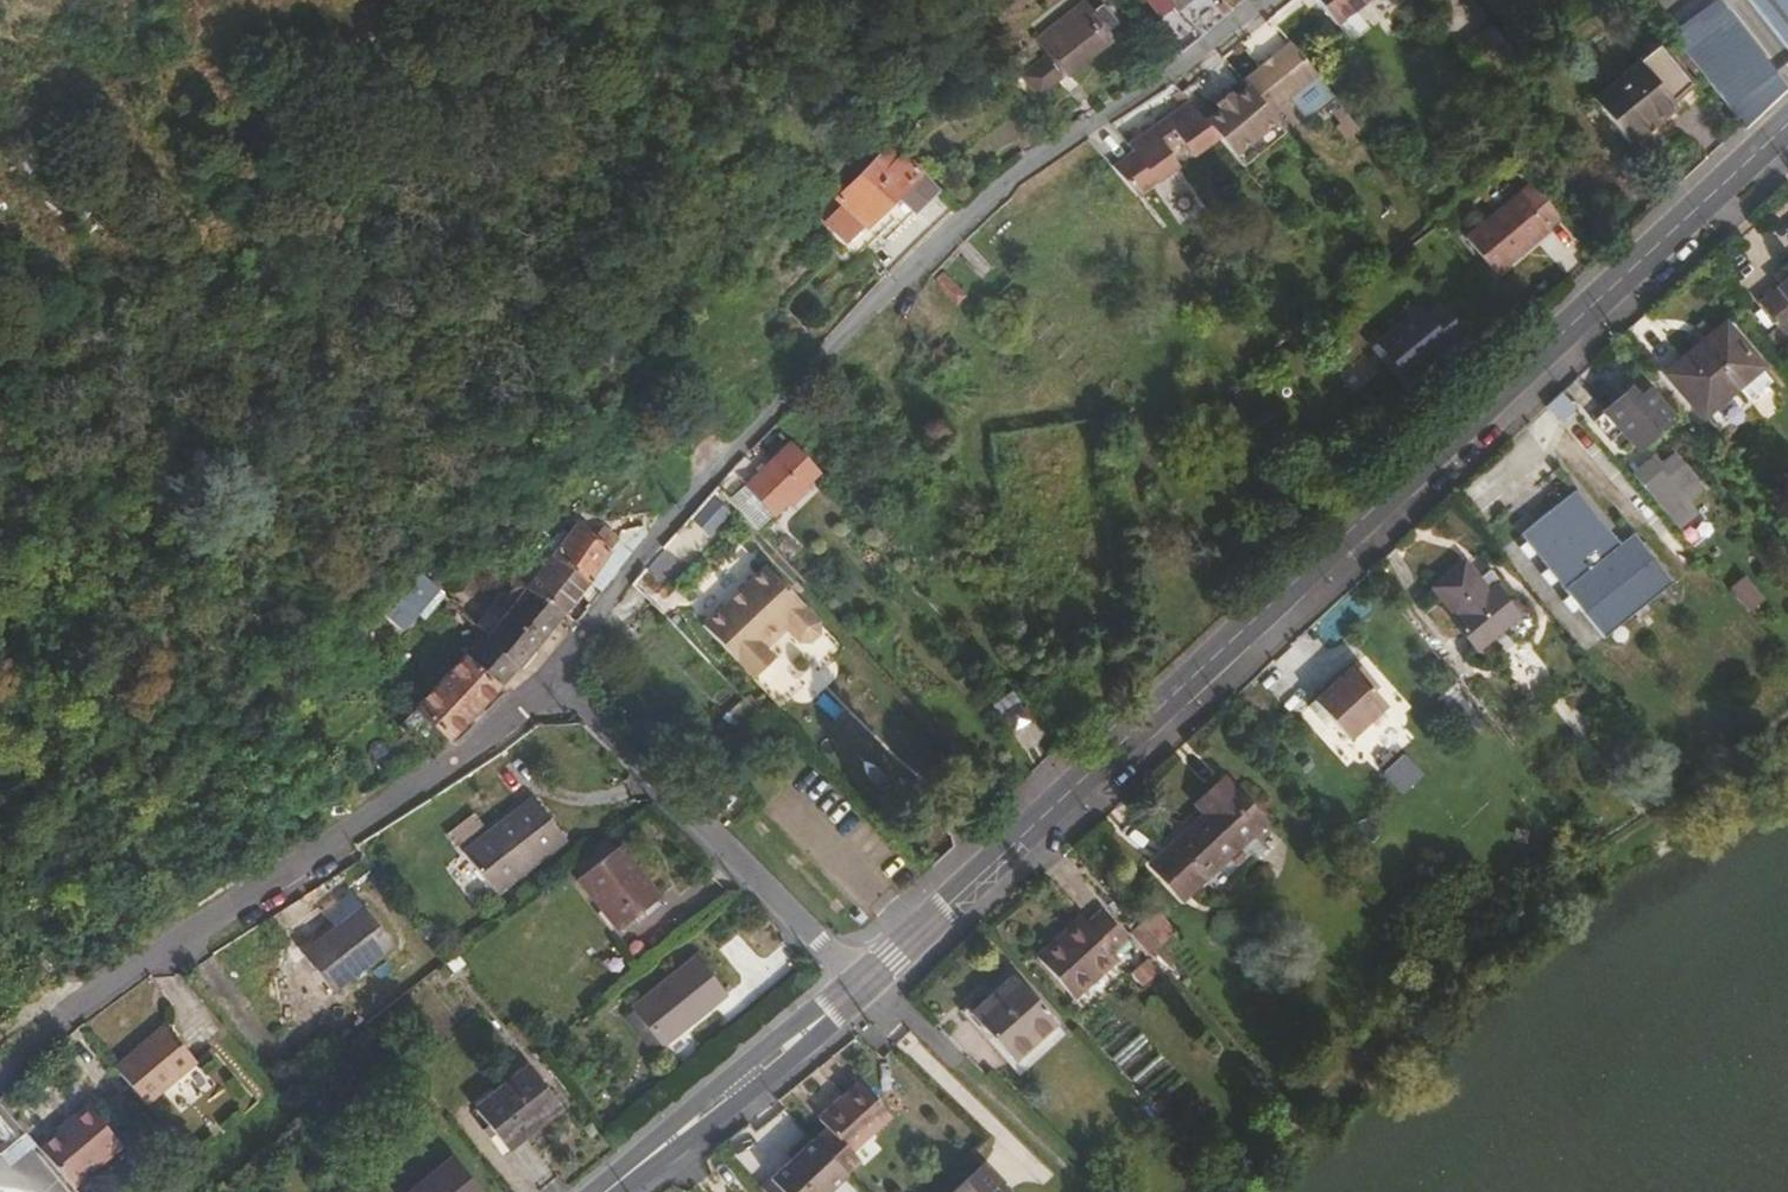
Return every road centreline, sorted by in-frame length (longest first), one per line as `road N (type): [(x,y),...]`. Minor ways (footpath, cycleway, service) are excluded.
road 1 (secondary): [(1787,123),(865,977)]
road 2 (residential): [(556,685),(631,577),(959,218),(1253,0)]
road 3 (residential): [(0,1080),(91,1003),(256,886),(444,781),(556,685)]
road 4 (unclassified): [(556,685),(865,977)]
road 5 (secondary): [(865,977),(608,1191)]

